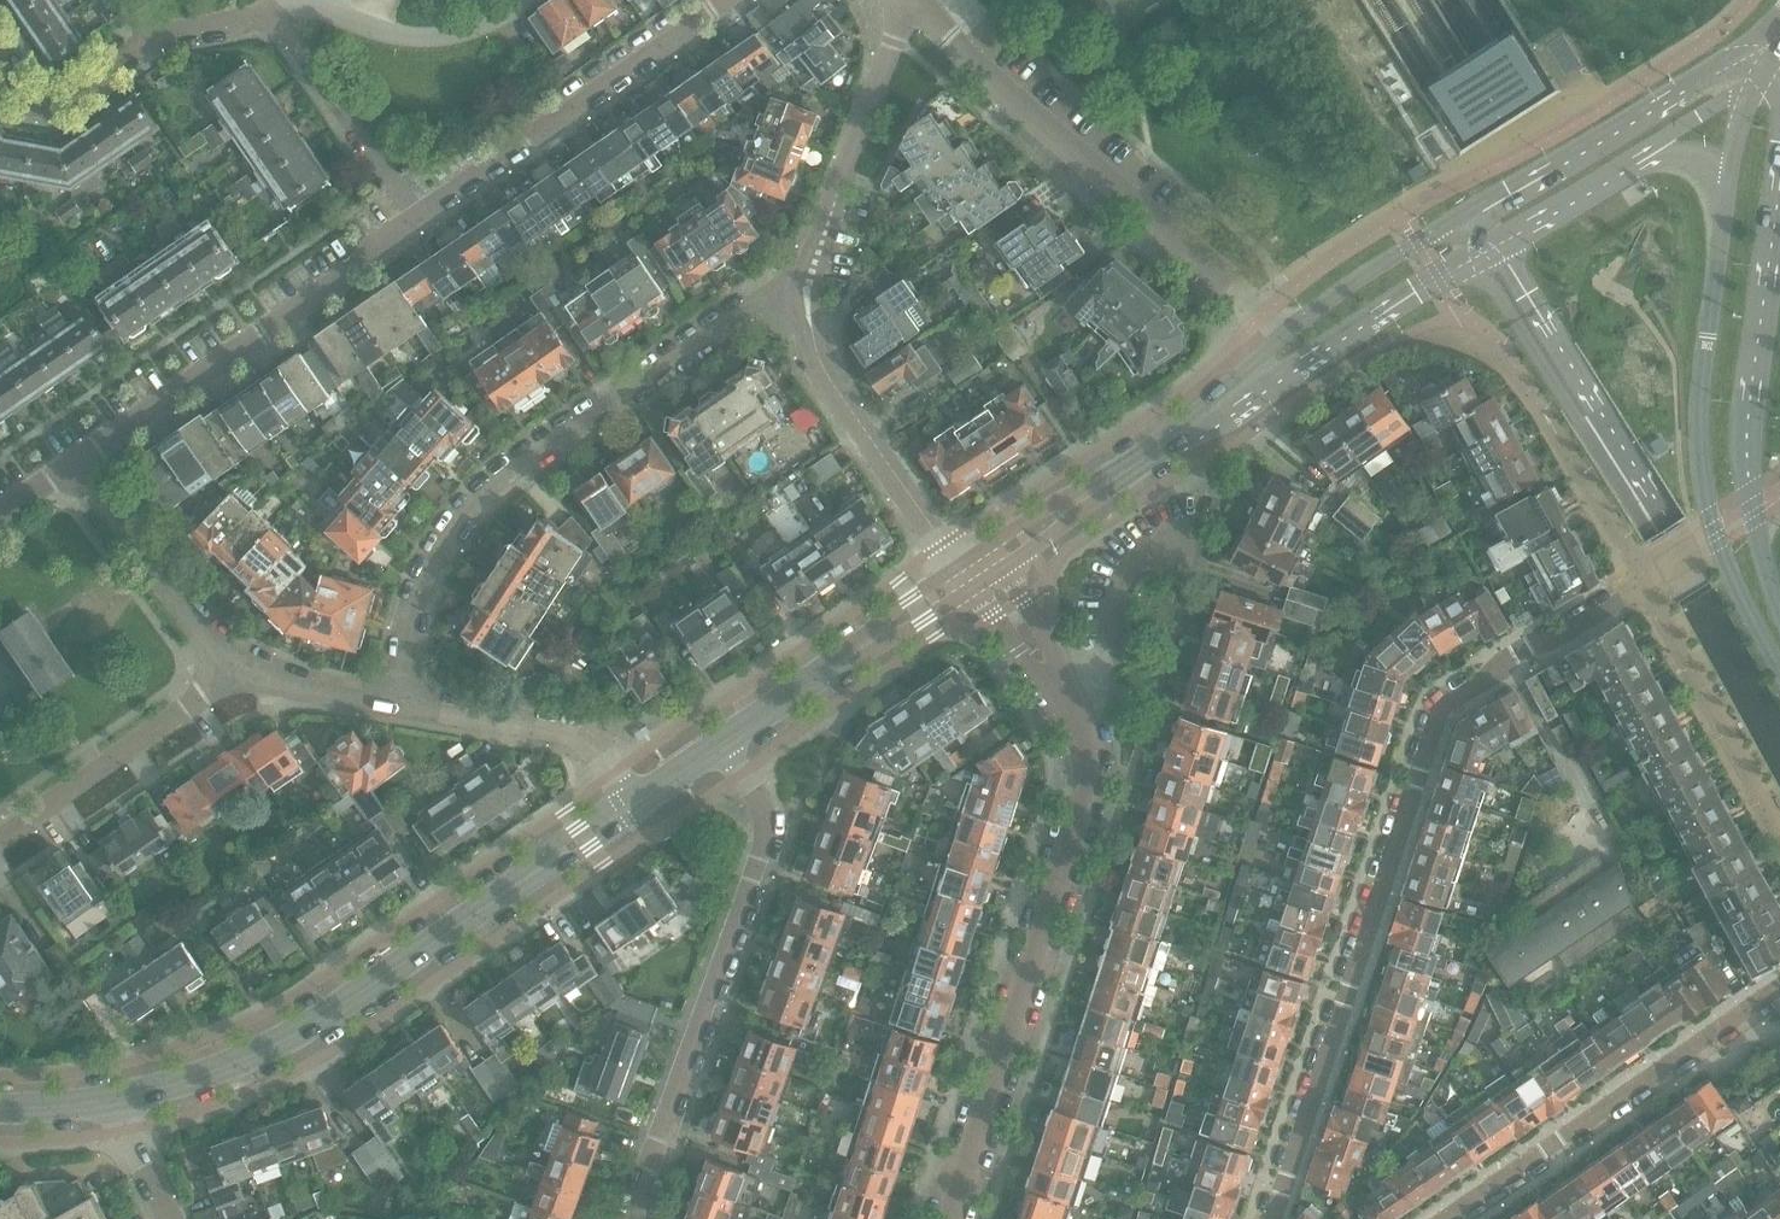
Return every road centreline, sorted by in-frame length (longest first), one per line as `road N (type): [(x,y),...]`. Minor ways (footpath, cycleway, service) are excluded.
road 1 (residential): [(1645,580),(1444,710),(1272,1218)]
road 2 (residential): [(407,705),(419,592),(469,509),(555,437),(712,331),(764,302),(803,293)]
road 3 (secondary): [(1776,52),(1734,56),(1704,71),(1342,291),(1285,340)]
road 4 (tertiary): [(950,1218),(1087,778),(1087,744),(1064,694)]
road 5 (residential): [(631,1218),(766,837),(765,816),(726,744)]
road 6 (residential): [(1285,340),(1005,91),(914,0)]
road 7 (secondary): [(118,1102),(188,1084),(309,1031),(553,860)]
road 8 (secondary): [(1236,393),(1284,379),(1654,154)]
road 9 (residential): [(74,463),(419,215)]
road 10 (residential): [(1779,986),(1445,1218)]
road 11 (residential): [(419,215),(716,0)]
road 12 (tertiary): [(1729,189),(1702,413),(1716,536)]
road 13 (residential): [(803,293),(807,355),(924,525),(966,570)]
road 14 (residential): [(803,293),(910,0)]
road 15 (tertiary): [(1755,510),(1750,382),(1779,201)]
road 16 (residential): [(0,840),(232,672)]
road 17 (residential): [(1645,580),(1779,829)]
road 18 (residential): [(274,28),(303,2),(405,37),(441,37),(492,22),(524,0)]
road 19 (residential): [(633,804),(619,773),(585,737),(407,705)]
road 20 (residential): [(232,672),(74,463)]
road 21 (residential): [(419,215),(274,28)]
road 22 (residential): [(161,43),(62,100),(29,95),(0,61)]
road 23 (secondary): [(1083,508),(1236,393)]
road 24 (secondary): [(726,744),(881,642)]
road 25 (residential): [(407,705),(232,672)]
road 26 (tertiary): [(1716,536),(1779,664)]
road 27 (tertiary): [(1064,694),(1050,643),(1002,576)]
road 28 (secondary): [(1083,508),(1047,516),(966,570)]
road 29 (tertiary): [(975,594),(1064,694)]
road 30 (residential): [(173,1218),(118,1102)]

